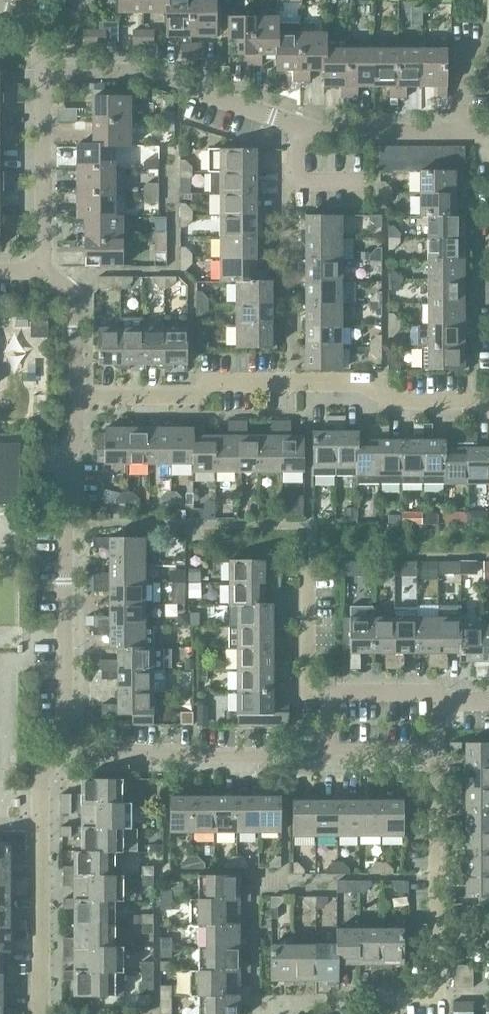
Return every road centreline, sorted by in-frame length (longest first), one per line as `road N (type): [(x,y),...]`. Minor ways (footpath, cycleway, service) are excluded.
road 1 (residential): [(76,757),(73,399)]
road 2 (residential): [(39,1013),(44,782),(76,757)]
road 3 (residential): [(292,127),(139,69),(46,70)]
road 4 (residential): [(329,761),(76,757)]
road 5 (residential): [(73,399),(187,400),(211,386),(291,386)]
road 6 (residential): [(289,1013),(289,1006),(441,998),(440,941)]
road 7 (residential): [(292,182),(291,386)]
road 8 (residential): [(291,386),(355,386),(408,410),(488,411)]
road 9 (residential): [(39,270),(46,70)]
road 10 (residential): [(440,941),(436,762)]
road 11 (residential): [(468,136),(292,127)]
road 12 (residential): [(73,399),(75,302),(39,270)]
road 13 (residential): [(258,873),(258,1013)]
road 14 (residential): [(329,697),(311,697),(311,579)]
road 15 (residential): [(468,136),(471,48),(488,40),(488,20)]
road 16 (residential): [(488,257),(485,135)]

